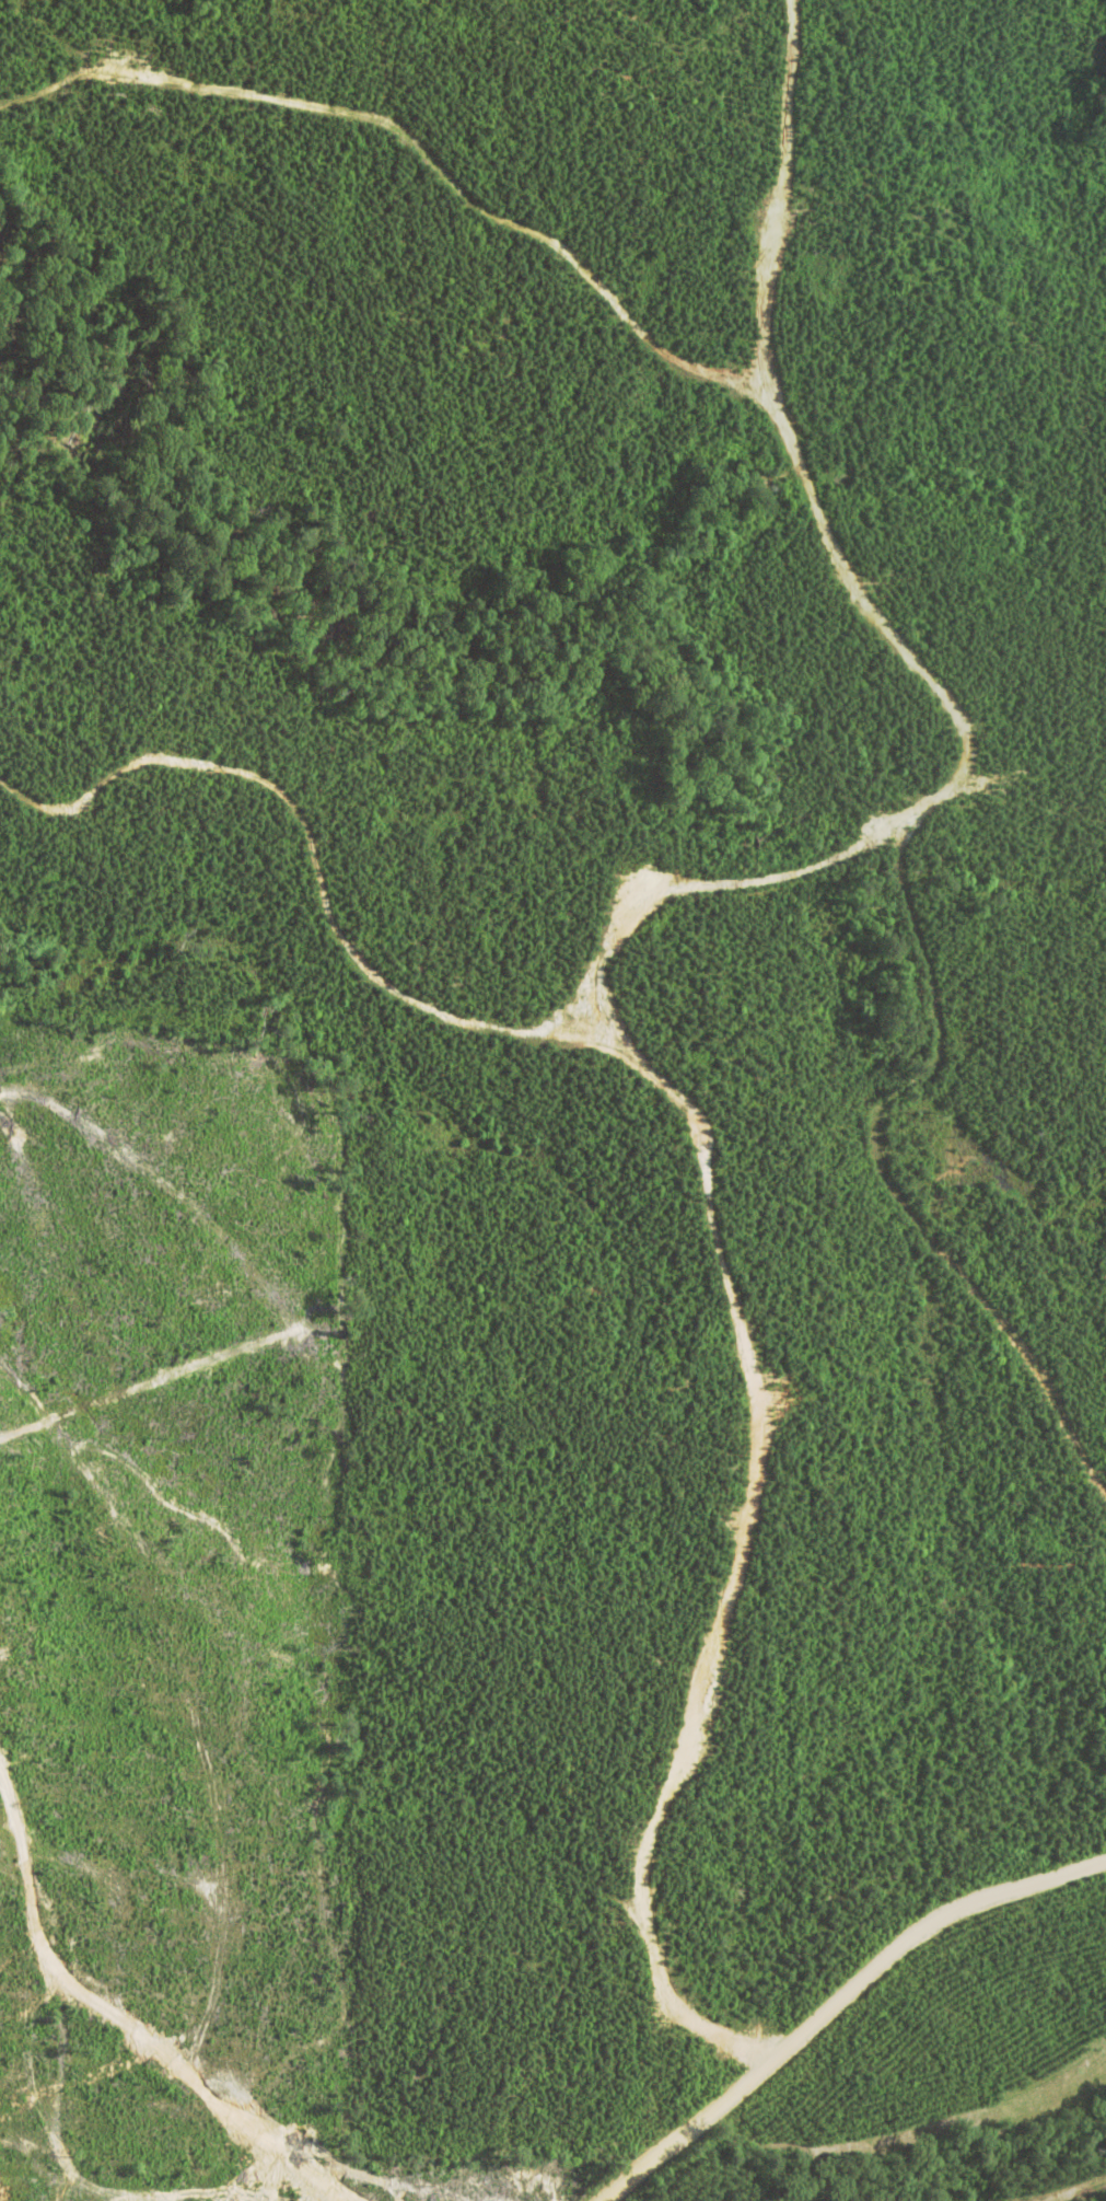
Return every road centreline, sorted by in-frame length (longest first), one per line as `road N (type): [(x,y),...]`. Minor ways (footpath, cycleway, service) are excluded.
road 1 (residential): [(608,2200),(889,1949),(982,1897),(1105,1856)]

